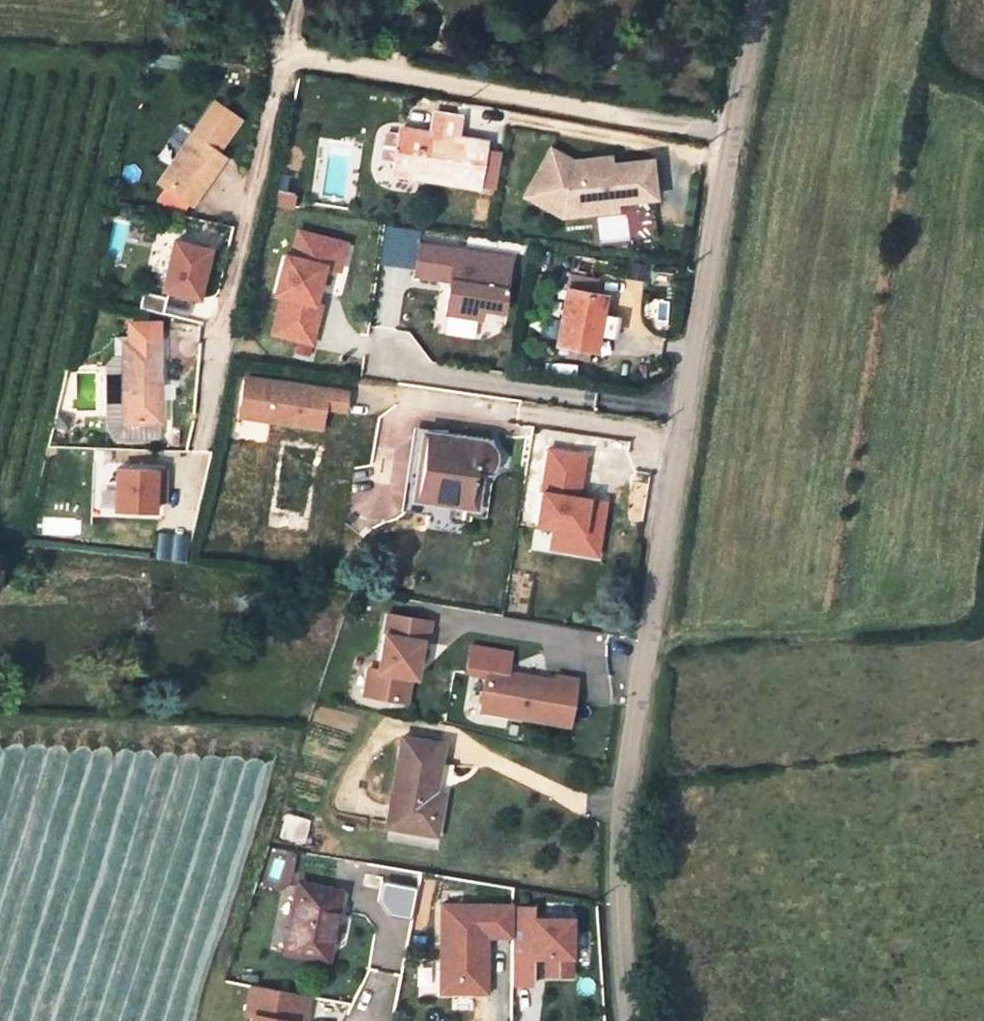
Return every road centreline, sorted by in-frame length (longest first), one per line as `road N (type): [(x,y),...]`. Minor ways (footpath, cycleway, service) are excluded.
road 1 (tertiary): [(628,1020),(619,816),(737,133)]
road 2 (residential): [(288,55),(737,133)]
road 3 (tertiary): [(737,133),(767,0)]

